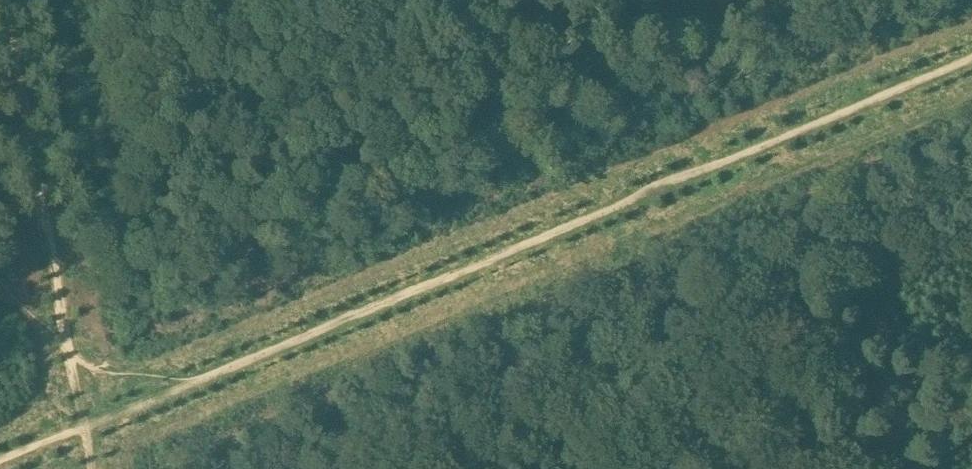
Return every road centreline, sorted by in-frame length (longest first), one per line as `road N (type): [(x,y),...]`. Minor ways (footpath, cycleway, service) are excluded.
road 1 (track): [(971,61),(191,383)]
road 2 (track): [(84,425),(1,0)]

